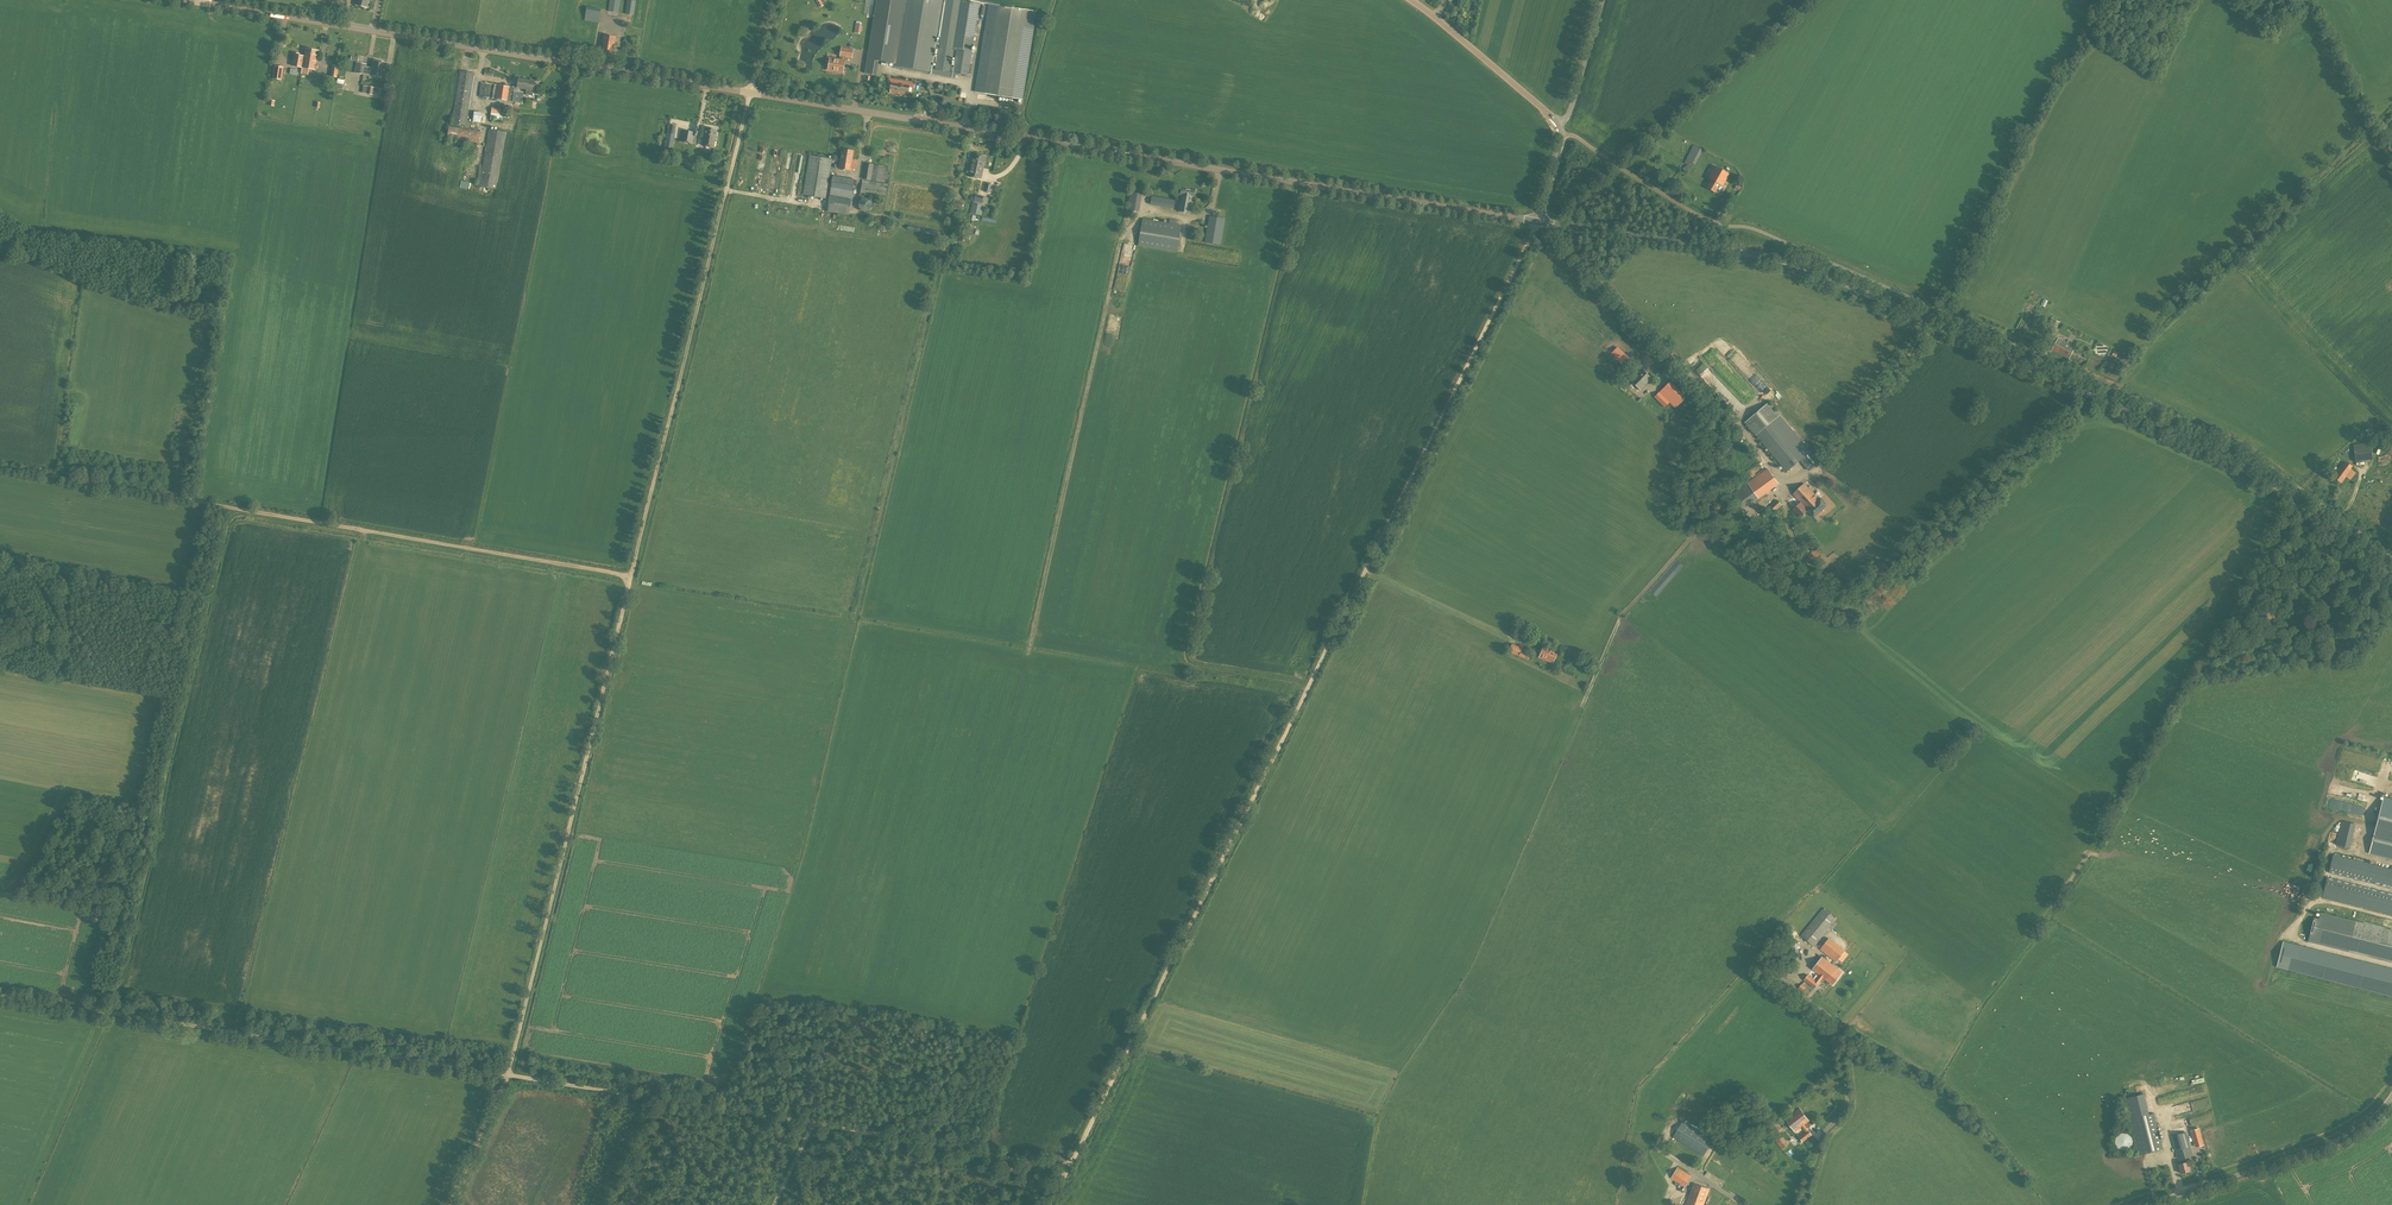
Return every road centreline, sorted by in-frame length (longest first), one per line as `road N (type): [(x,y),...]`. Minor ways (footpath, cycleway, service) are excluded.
road 1 (track): [(1069,1168),(1534,229)]
road 2 (secondary): [(1538,222),(1770,258),(1825,275),(2228,453),(2391,574)]
road 3 (secondary): [(750,93),(1538,222)]
road 4 (track): [(0,467),(631,574)]
road 5 (track): [(1069,1168),(508,1075)]
road 6 (secondary): [(204,3),(750,93)]
road 7 (track): [(631,574),(508,1075)]
road 8 (track): [(508,1075),(0,995)]
road 9 (track): [(750,93),(631,574)]
road 10 (track): [(2119,389),(2167,315),(2378,124)]
road 11 (tertiary): [(2144,1204),(2325,1146),(2360,1128),(2391,1096)]
road 12 (tertiary): [(1560,127),(1411,0)]
road 13 (unclassified): [(1802,1204),(1816,1152),(1846,1101),(1837,1027)]
road 14 (unclassified): [(1717,224),(1563,134)]
road 15 (track): [(508,1075),(448,1204)]
road 16 (unclassified): [(1560,127),(1602,0)]

